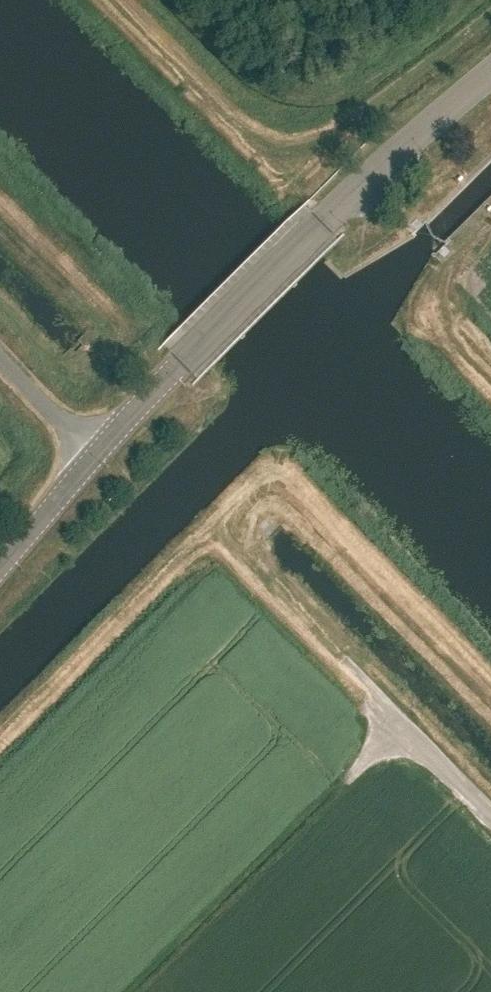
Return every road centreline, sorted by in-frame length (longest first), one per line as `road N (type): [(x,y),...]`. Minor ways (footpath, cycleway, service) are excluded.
road 1 (tertiary): [(95,460),(490,79)]
road 2 (unclassified): [(490,810),(344,663)]
road 3 (tertiary): [(0,572),(95,460)]
road 4 (unclassified): [(95,460),(0,361)]

